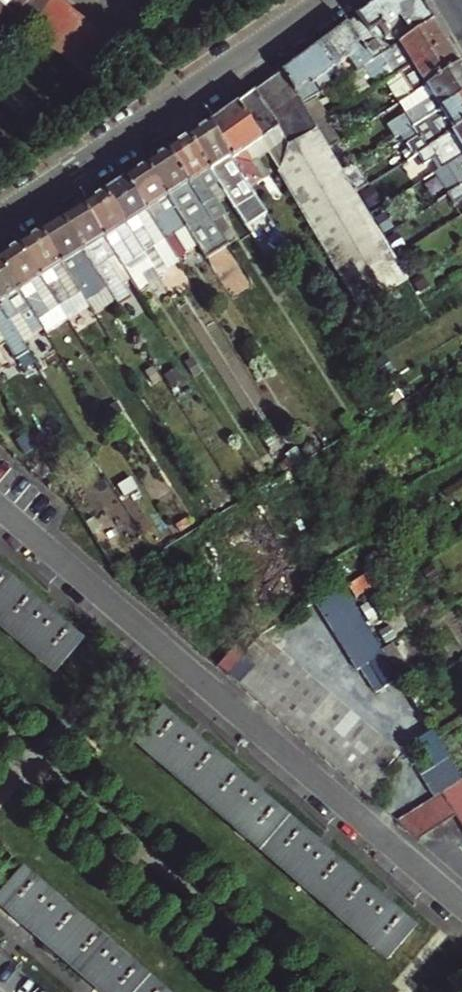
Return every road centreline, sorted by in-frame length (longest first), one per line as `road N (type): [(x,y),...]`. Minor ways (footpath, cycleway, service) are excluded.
road 1 (residential): [(0,507),(461,906)]
road 2 (residential): [(0,222),(327,0)]

